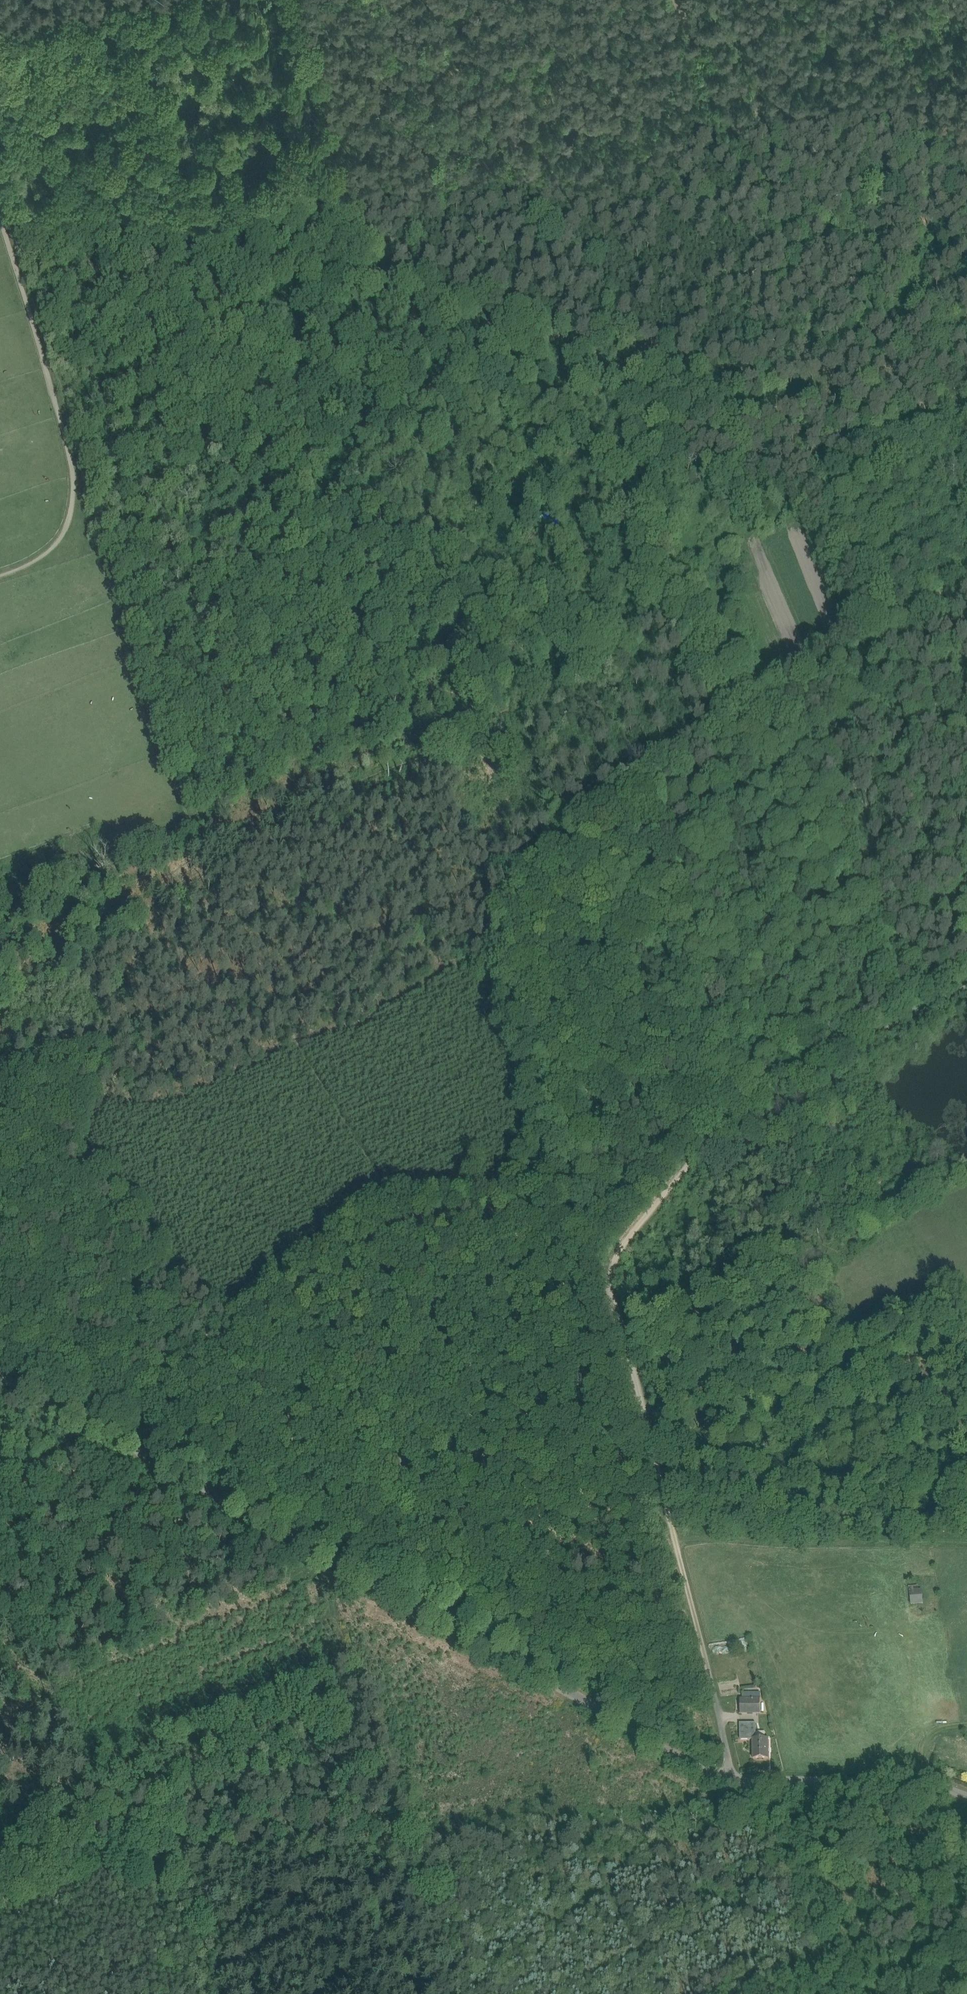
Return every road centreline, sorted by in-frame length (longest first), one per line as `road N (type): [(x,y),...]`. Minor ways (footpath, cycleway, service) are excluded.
road 1 (track): [(0,1374),(705,1772),(732,1778),(613,1288),(615,1260),(745,1101),(966,984)]
road 2 (unclassified): [(732,1778),(922,1780),(966,1798)]

